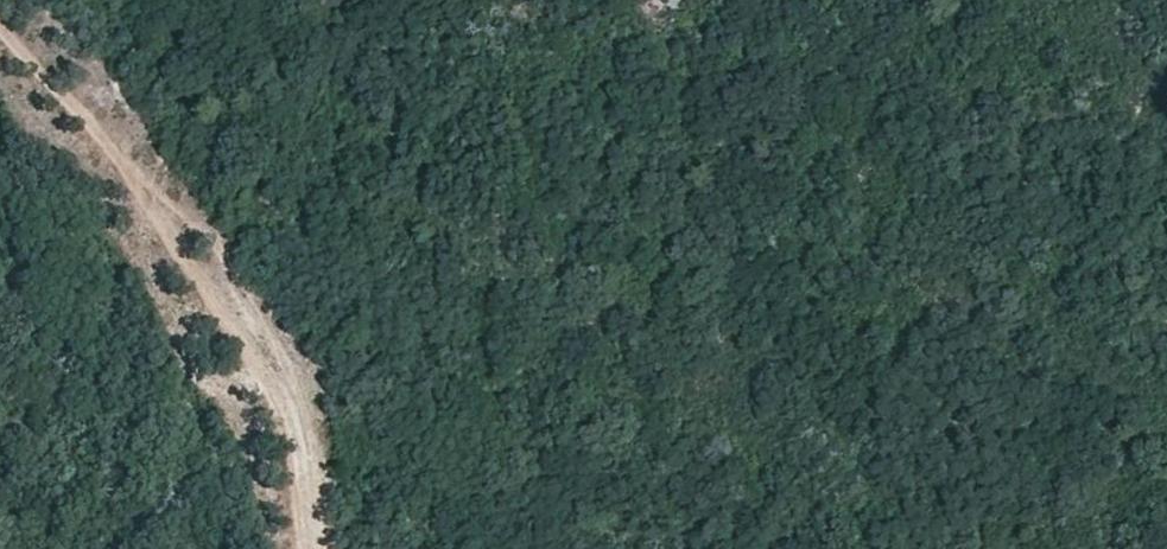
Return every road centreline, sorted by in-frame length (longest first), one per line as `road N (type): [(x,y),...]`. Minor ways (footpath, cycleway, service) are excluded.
road 1 (track): [(317,548),(301,413),(148,189),(0,26)]

